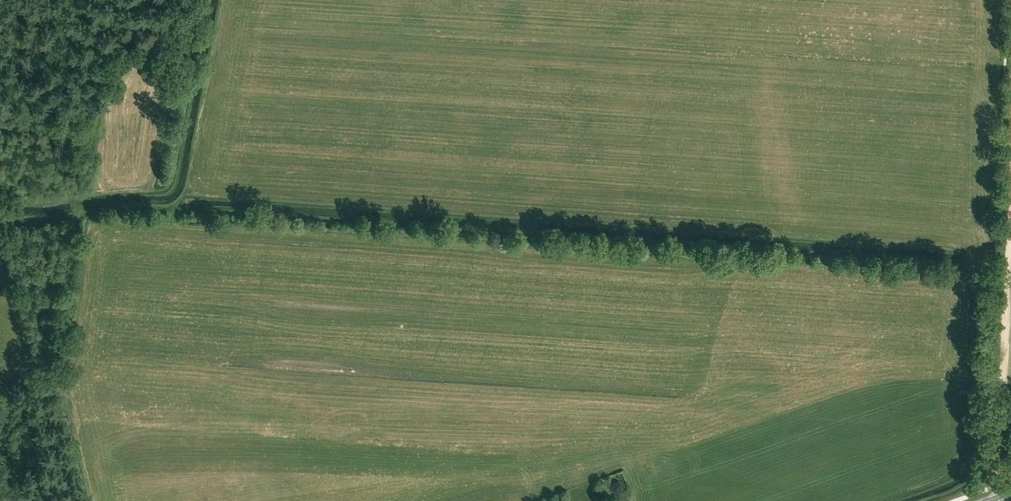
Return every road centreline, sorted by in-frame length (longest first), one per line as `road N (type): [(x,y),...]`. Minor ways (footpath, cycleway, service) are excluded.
road 1 (track): [(41,0),(85,85),(59,402),(84,500)]
road 2 (track): [(997,483),(1010,185)]

